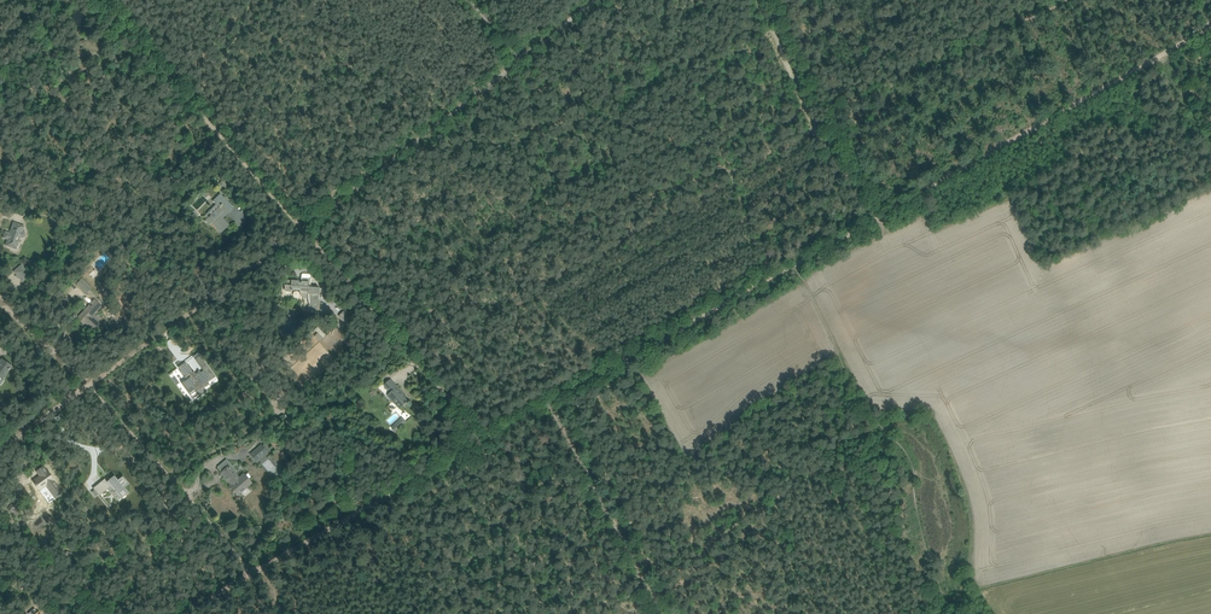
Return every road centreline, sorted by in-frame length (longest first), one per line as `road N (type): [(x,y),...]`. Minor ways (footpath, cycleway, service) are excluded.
road 1 (track): [(1210,28),(181,613)]
road 2 (track): [(302,227),(591,0)]
road 3 (residential): [(302,227),(101,0)]
road 4 (residential): [(482,441),(302,227)]
road 5 (residential): [(84,385),(302,227)]
road 6 (residential): [(253,574),(84,385)]
road 7 (track): [(548,402),(662,613)]
road 8 (track): [(871,412),(795,262)]

